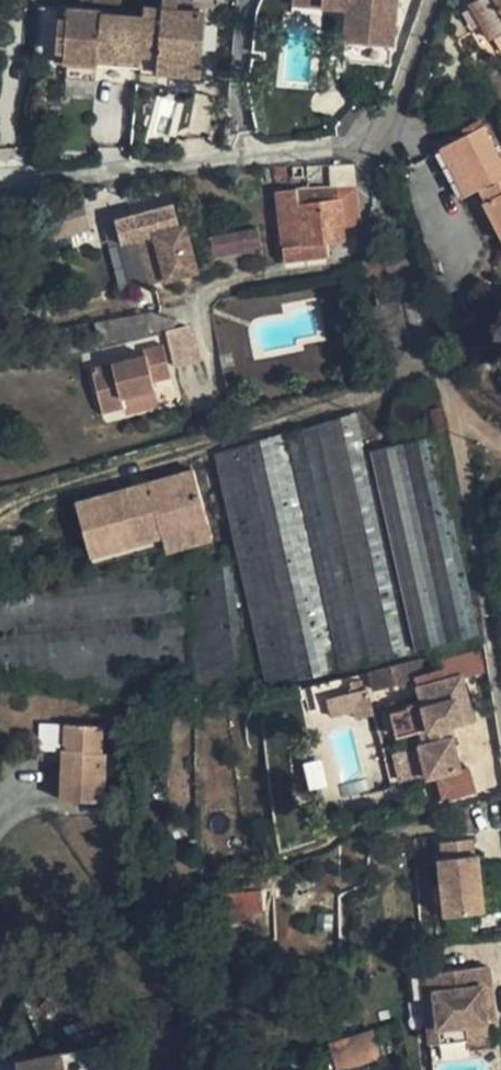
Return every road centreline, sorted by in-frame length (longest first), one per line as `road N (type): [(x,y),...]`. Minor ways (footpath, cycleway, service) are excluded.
road 1 (residential): [(392,139),(438,279),(500,703)]
road 2 (residential): [(392,139),(0,179)]
road 3 (residential): [(432,0),(392,139)]

